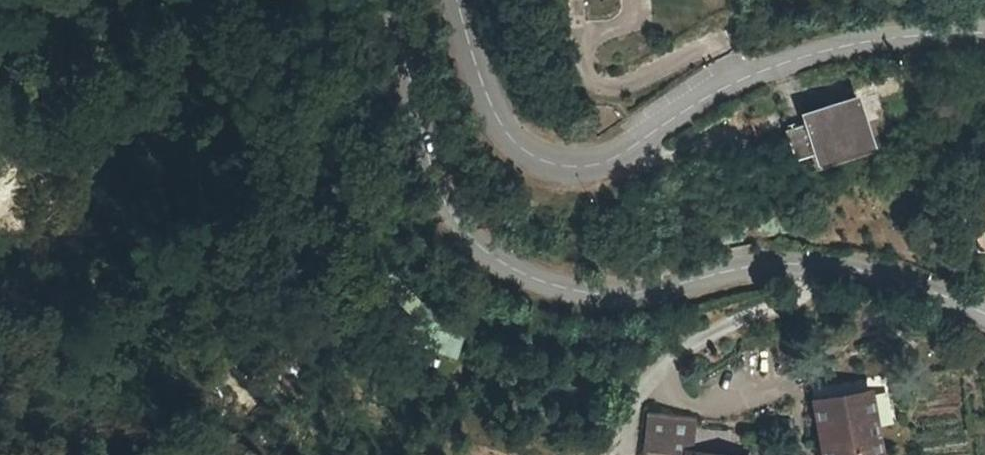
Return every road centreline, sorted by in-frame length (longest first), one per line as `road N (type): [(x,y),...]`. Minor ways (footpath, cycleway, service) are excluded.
road 1 (tertiary): [(393,0),(452,212),(479,248),(519,277),(591,296),(689,286),(751,269),(862,275),(984,316)]
road 2 (tertiary): [(984,26),(877,35),(772,62),(579,168),(538,164),(506,141),(455,0)]

